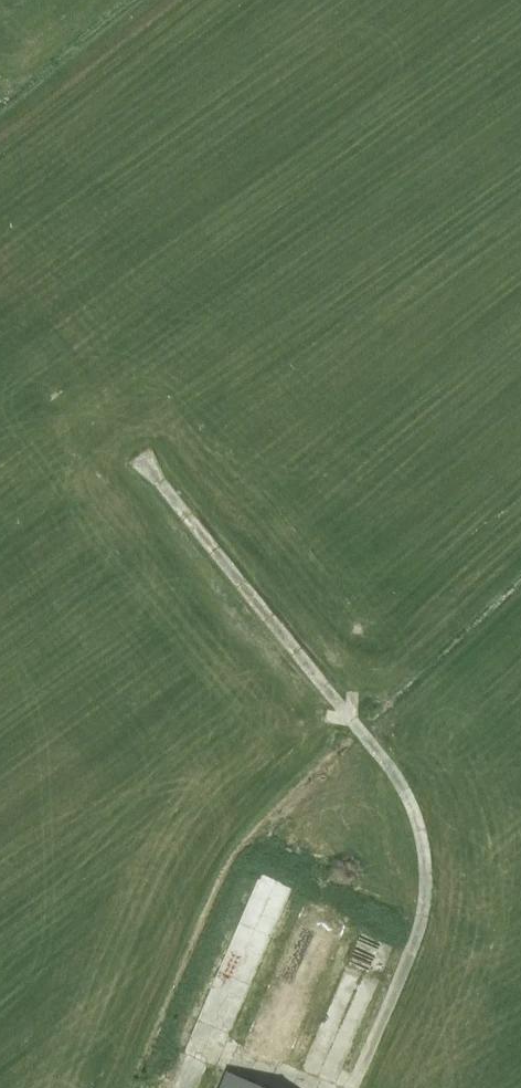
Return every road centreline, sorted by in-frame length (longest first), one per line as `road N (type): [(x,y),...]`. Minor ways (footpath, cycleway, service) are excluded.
road 1 (track): [(142,461),(396,775),(423,834),(420,937),(358,1087)]

